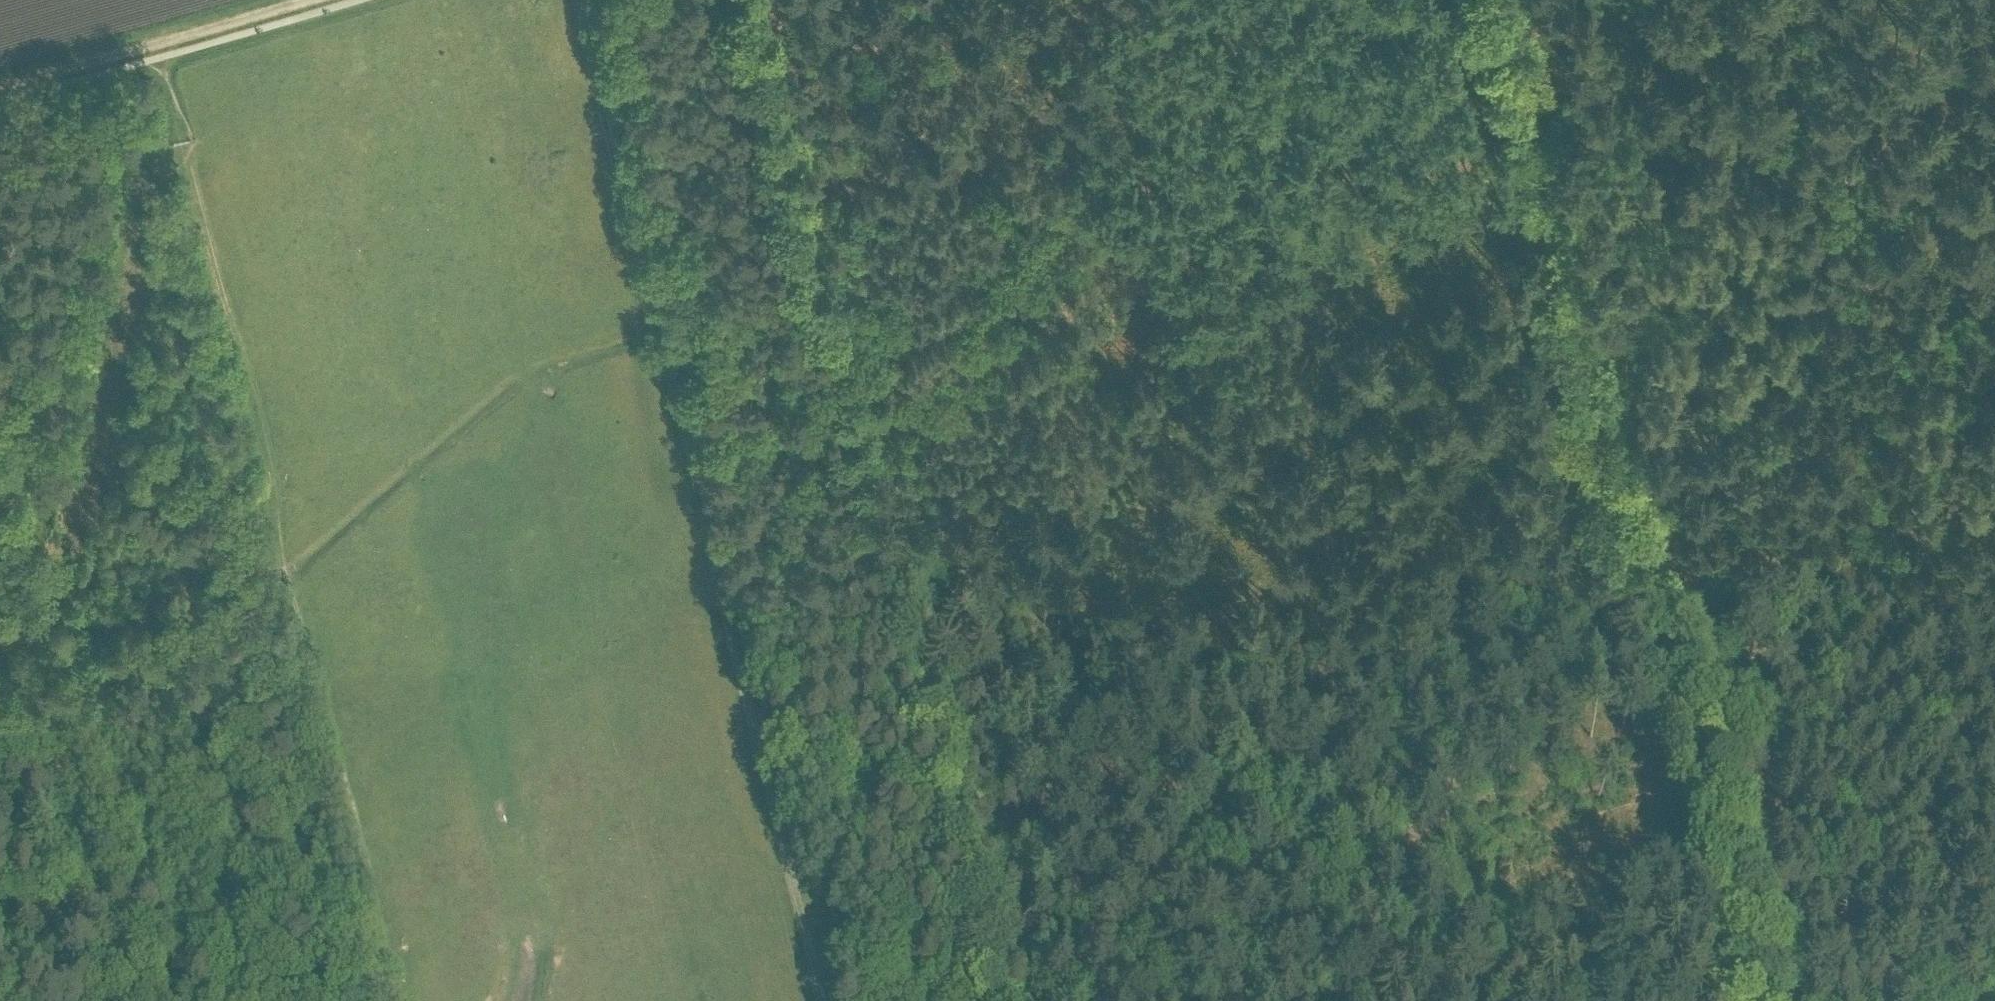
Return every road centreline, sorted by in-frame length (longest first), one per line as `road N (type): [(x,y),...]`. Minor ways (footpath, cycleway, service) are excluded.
road 1 (track): [(1493,0),(1614,495),(1755,1000)]
road 2 (track): [(579,0),(820,1000)]
road 3 (track): [(285,564),(398,1000)]
road 4 (track): [(186,164),(285,564)]
road 5 (track): [(147,1000),(121,972),(18,636)]
road 6 (track): [(0,86),(304,0)]

